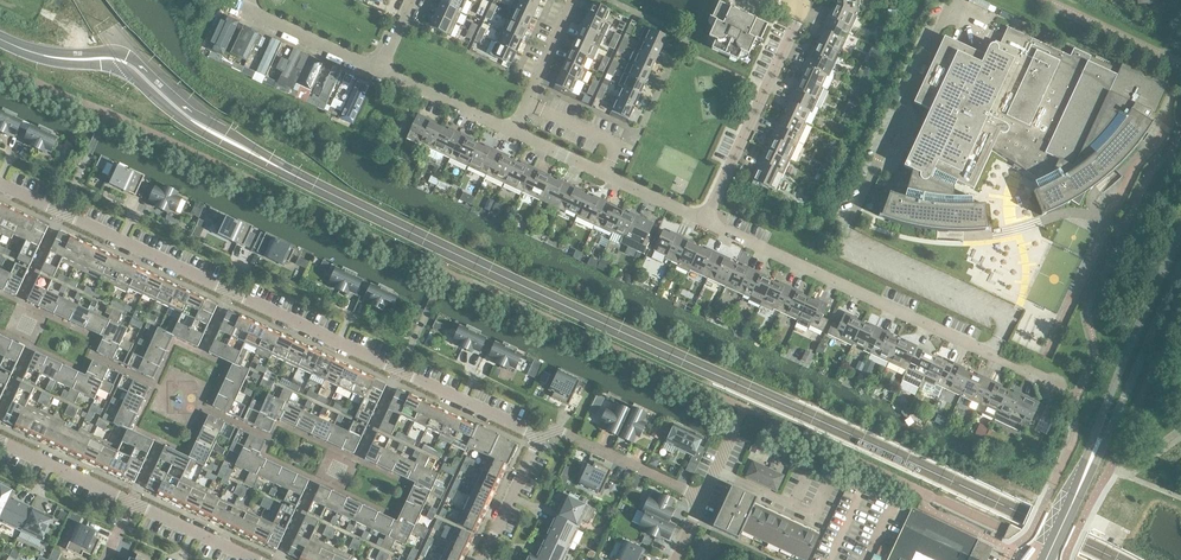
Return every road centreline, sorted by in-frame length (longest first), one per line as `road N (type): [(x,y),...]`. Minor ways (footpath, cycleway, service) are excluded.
road 1 (residential): [(542,439),(0,183)]
road 2 (residential): [(1064,387),(701,219)]
road 3 (secondary): [(1180,231),(1092,457)]
road 4 (residential): [(701,219),(792,0)]
road 5 (residential): [(701,219),(507,131)]
road 6 (secondary): [(1092,457),(1111,432),(1180,271)]
road 7 (residential): [(542,439),(550,422),(705,494)]
road 8 (residential): [(273,559),(134,495)]
road 9 (residential): [(373,68),(247,9),(251,0)]
road 10 (residential): [(134,495),(0,432)]
road 11 (residential): [(507,131),(373,68)]
road 12 (residential): [(507,131),(567,0)]
road 13 (residential): [(485,559),(542,439)]

